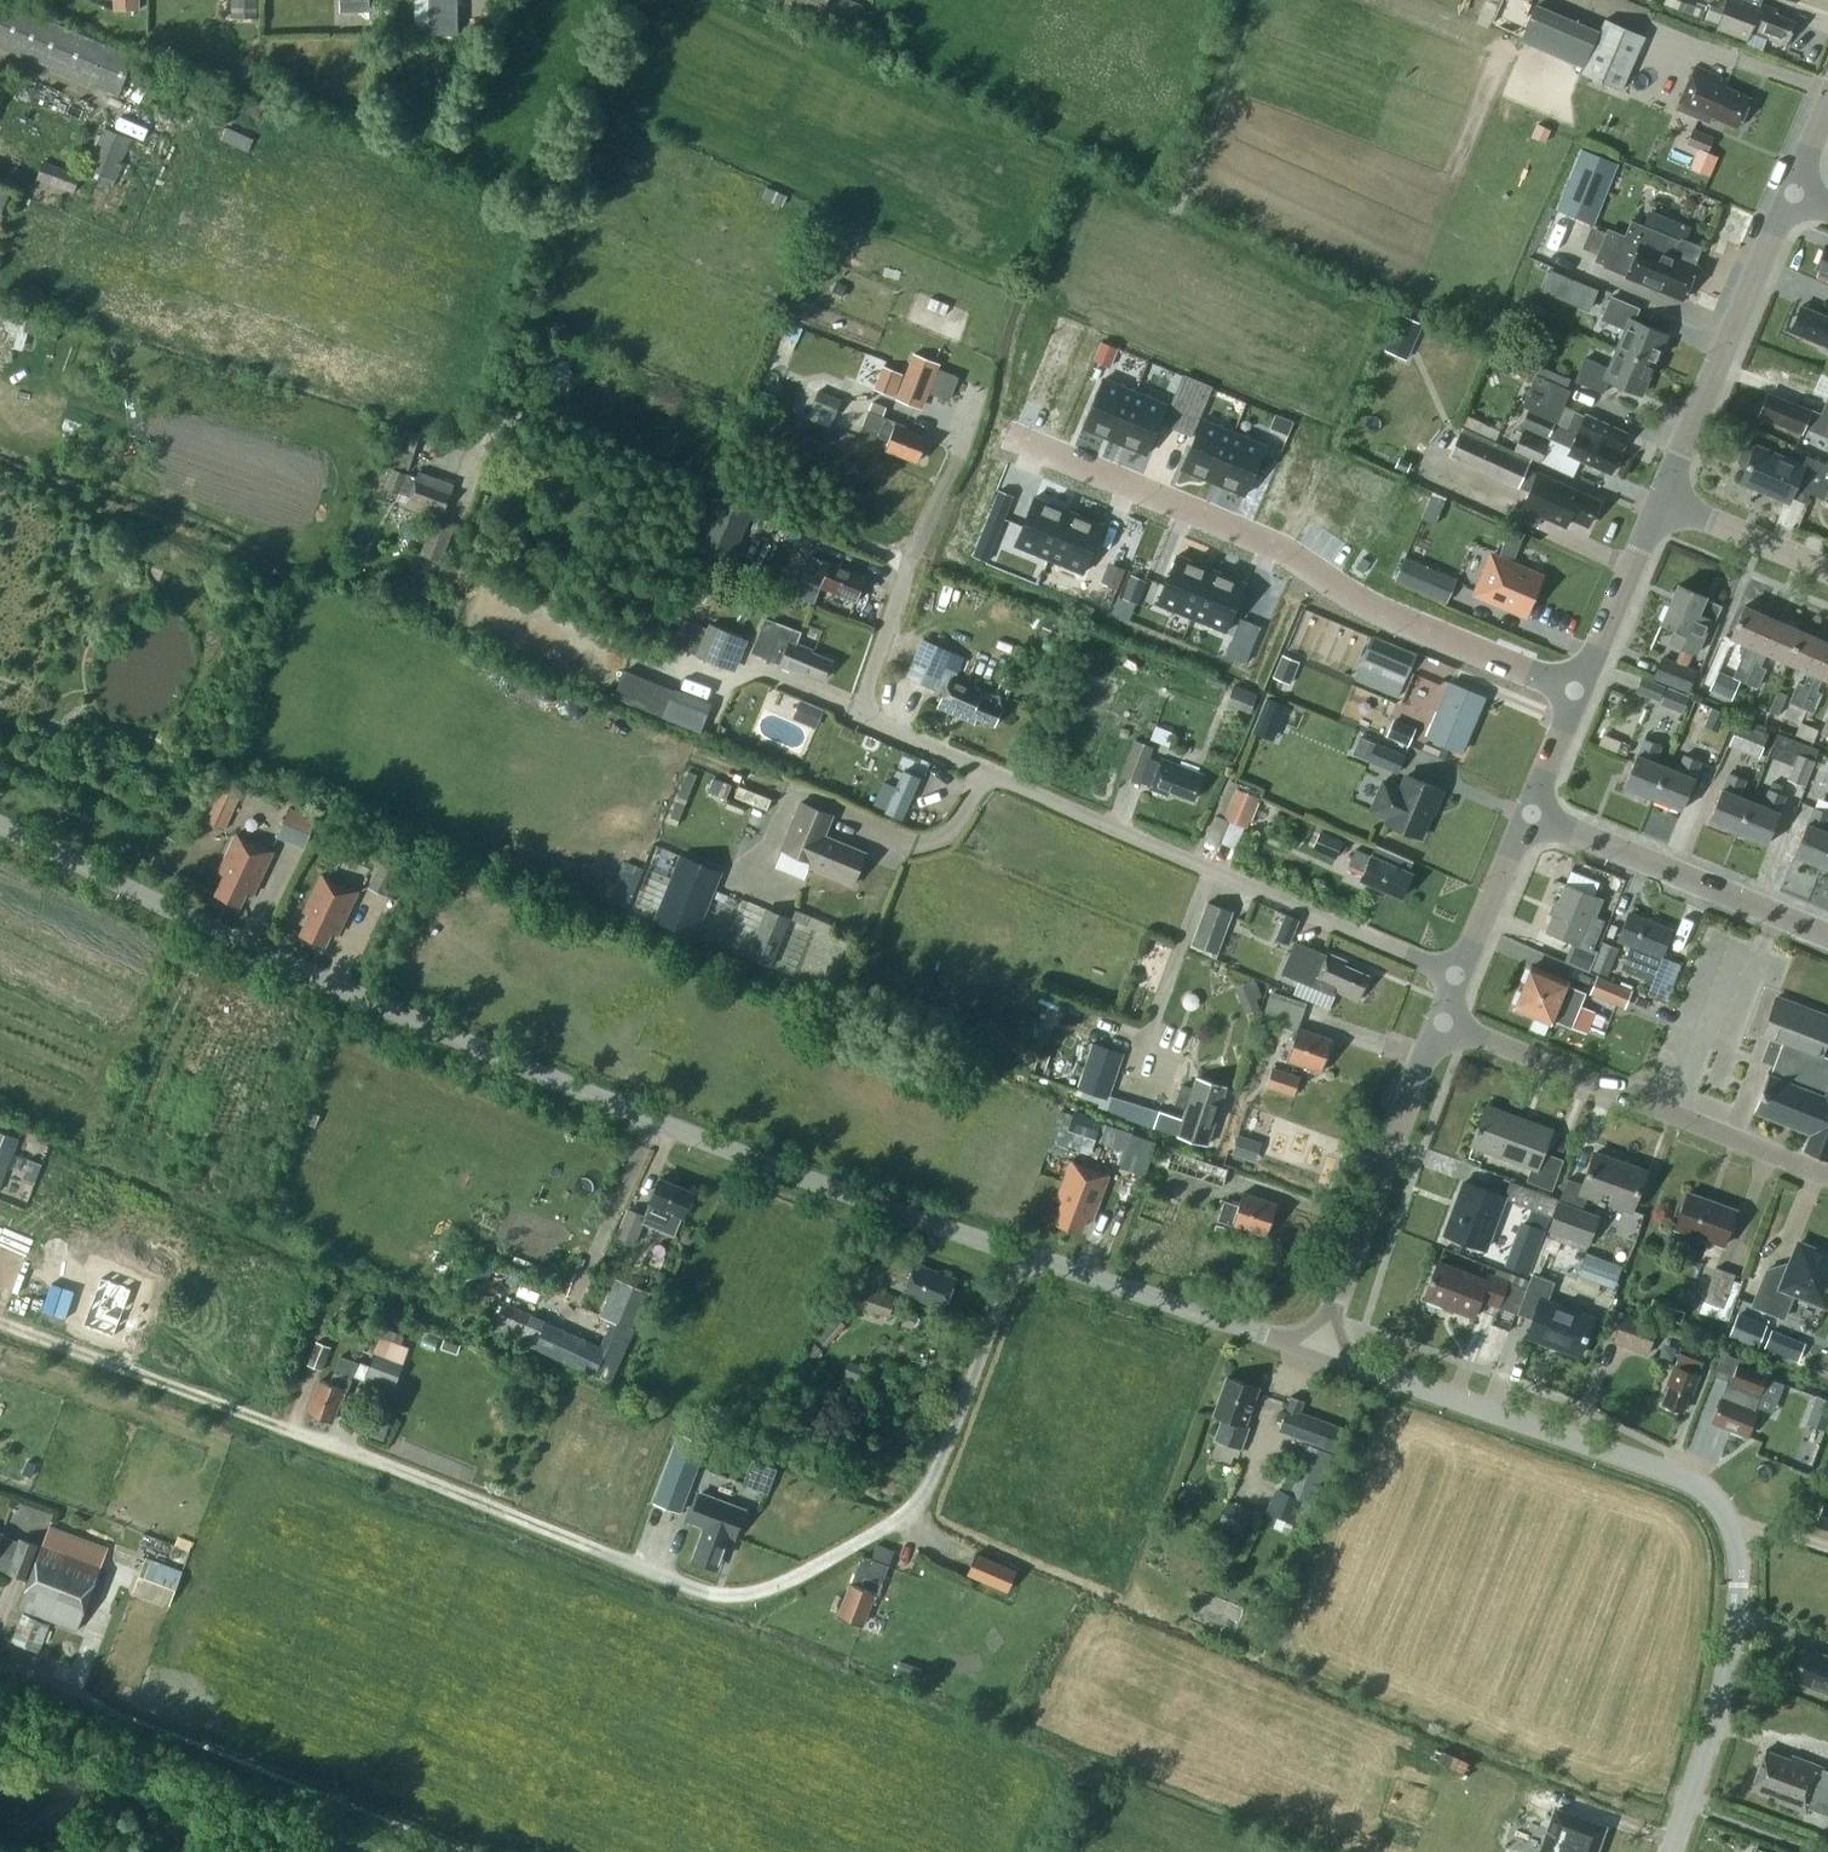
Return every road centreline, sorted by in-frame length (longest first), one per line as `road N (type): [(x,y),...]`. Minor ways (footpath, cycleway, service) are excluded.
road 1 (unclassified): [(1459,977),(862,711),(903,571),(504,397),(449,446)]
road 2 (unclassified): [(1020,1253),(466,1039),(276,959),(0,822)]
road 3 (unclassified): [(1666,1851),(1735,1639),(1738,1551),(1724,1504),(1651,1463),(1323,1351)]
road 4 (track): [(601,1549),(0,1320)]
road 5 (residential): [(1011,436),(1263,536),(1357,597),(1584,688)]
road 6 (unclassified): [(1020,1253),(936,1475),(914,1511),(783,1584),(741,1595),(698,1590),(601,1549)]
road 7 (residential): [(1443,1019),(1827,1176)]
road 8 (unclassified): [(1323,1351),(1443,1019)]
road 9 (unclassified): [(1663,500),(1793,196)]
road 10 (residential): [(1827,934),(1532,810)]
road 11 (unclassified): [(1323,1351),(1020,1253)]
road 12 (unclassified): [(1584,688),(1663,500)]
road 13 (unclassified): [(1459,977),(1532,810)]
road 14 (unclassified): [(1827,567),(1663,500)]
road 15 (unclassified): [(1532,810),(1584,688)]

